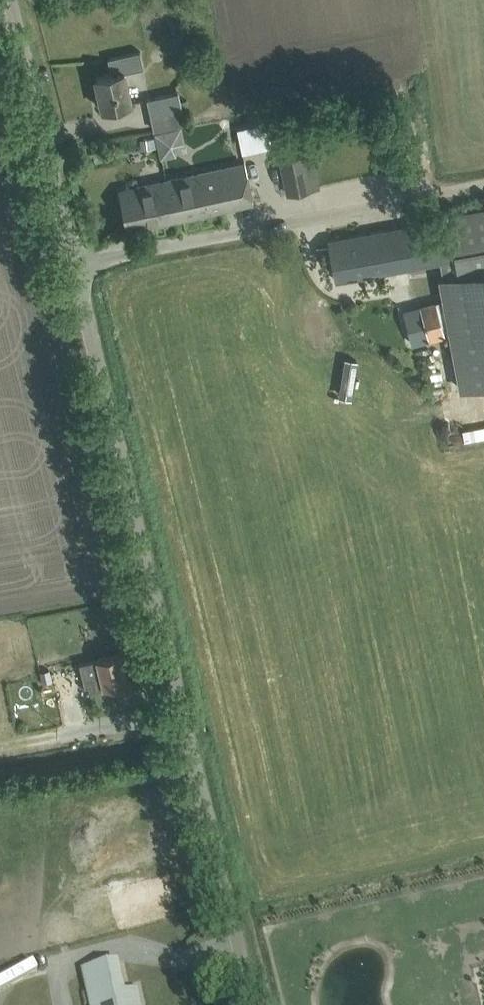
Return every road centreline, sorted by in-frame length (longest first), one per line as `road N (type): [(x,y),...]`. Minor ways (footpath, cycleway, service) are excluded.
road 1 (unclassified): [(253,1004),(12,0)]

